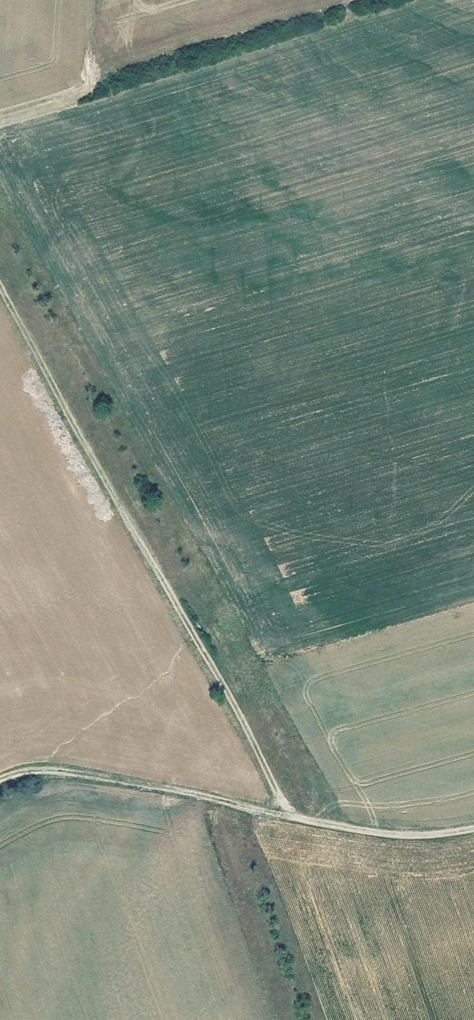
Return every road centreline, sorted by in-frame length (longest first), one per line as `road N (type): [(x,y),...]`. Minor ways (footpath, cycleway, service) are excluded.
road 1 (track): [(290,816),(0,281)]
road 2 (track): [(473,829),(378,833),(82,775),(40,771),(0,781)]

